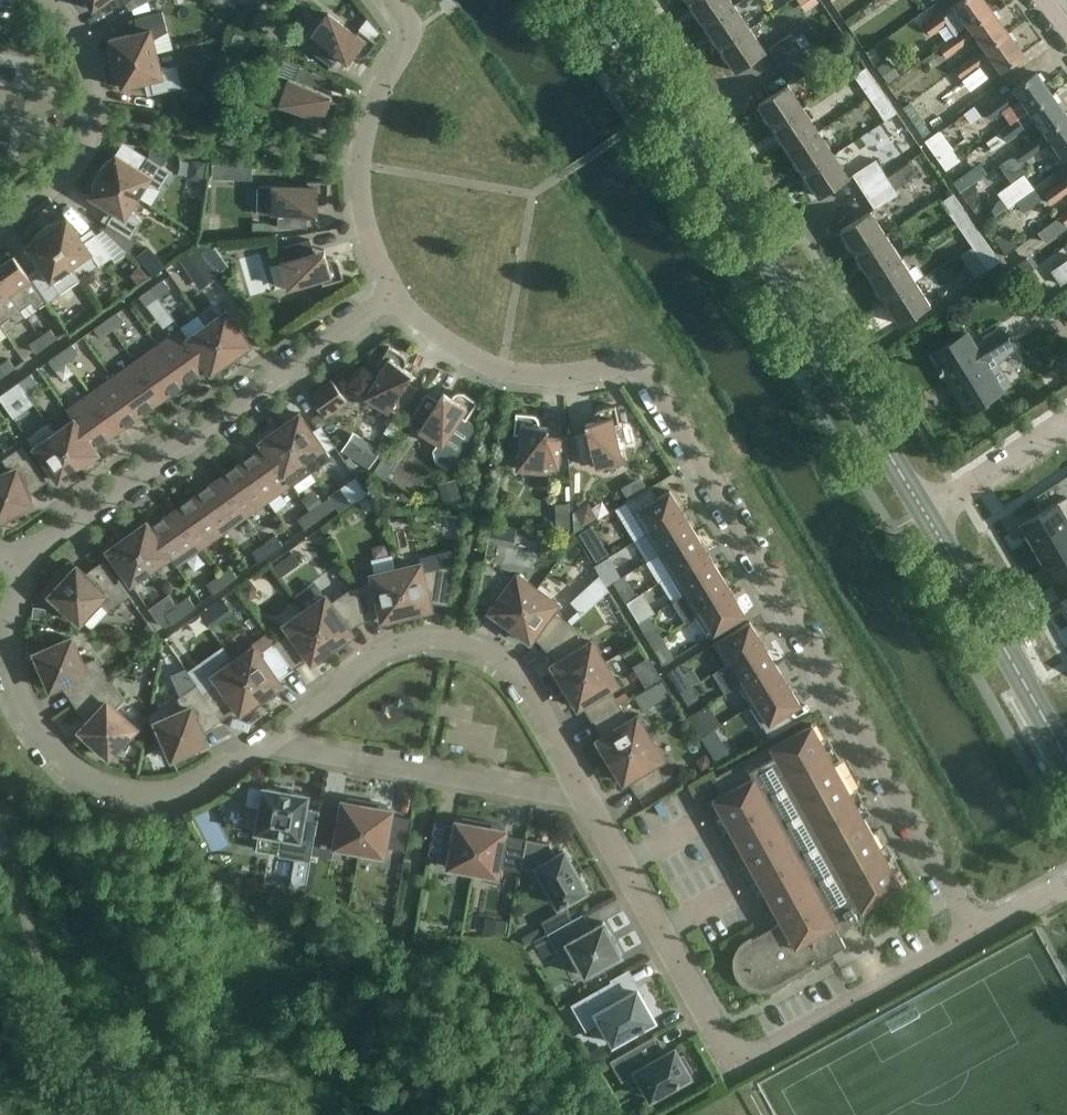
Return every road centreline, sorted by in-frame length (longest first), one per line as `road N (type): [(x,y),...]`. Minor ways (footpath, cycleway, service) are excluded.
road 1 (residential): [(975,933),(750,528),(639,364),(565,380),(503,372),(434,339),(393,295)]
road 2 (tertiary): [(924,512),(603,0)]
road 3 (residential): [(975,933),(734,1066),(590,794)]
road 4 (residential): [(20,556),(393,295)]
road 5 (residential): [(279,742),(173,791),(91,781),(31,720),(21,692),(12,643),(20,556)]
road 6 (residential): [(590,794),(524,675),(494,645),(460,630),(424,630),(387,645),(279,742)]
road 7 (residential): [(393,295),(364,211),(364,168),(374,112),(416,30),(393,0)]
road 8 (residential): [(279,742),(590,794)]
road 9 (tertiary): [(1066,761),(924,512)]
road 10 (residential): [(0,225),(61,191),(78,173),(87,146),(94,114),(89,64),(73,25),(51,0)]
road 11 (residential): [(924,512),(1066,419)]

